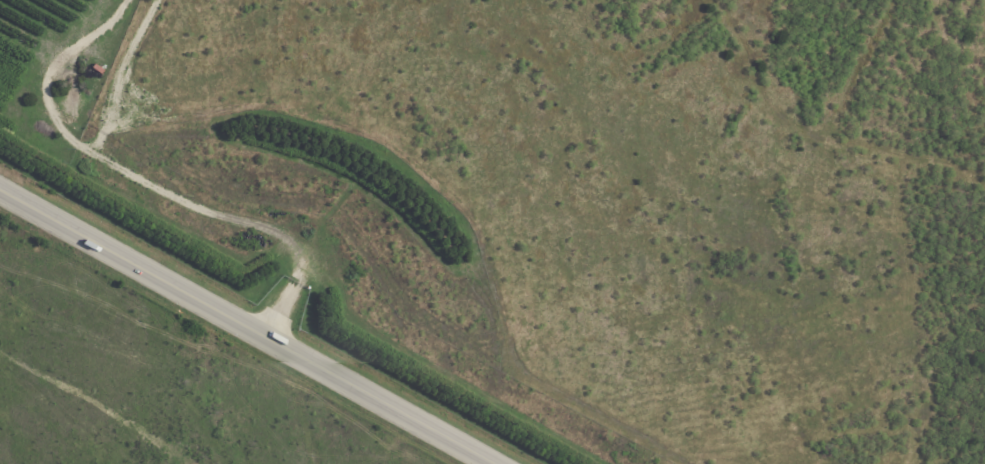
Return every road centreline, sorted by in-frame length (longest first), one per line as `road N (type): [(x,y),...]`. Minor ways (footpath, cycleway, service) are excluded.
road 1 (secondary): [(0,188),(494,463)]

